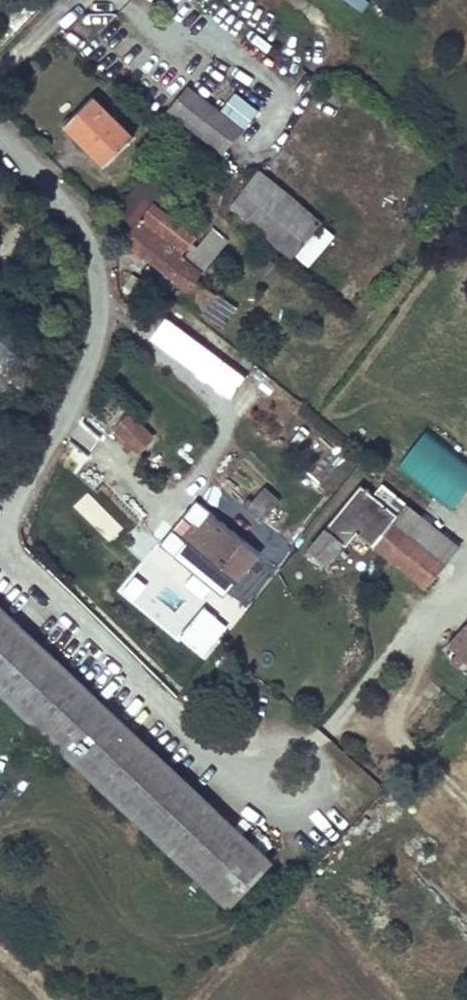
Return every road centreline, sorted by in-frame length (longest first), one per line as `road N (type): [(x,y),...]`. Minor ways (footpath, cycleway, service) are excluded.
road 1 (residential): [(0,137),(84,229),(97,274),(97,320),(85,363),(3,517),(12,555),(221,764),(291,783)]

